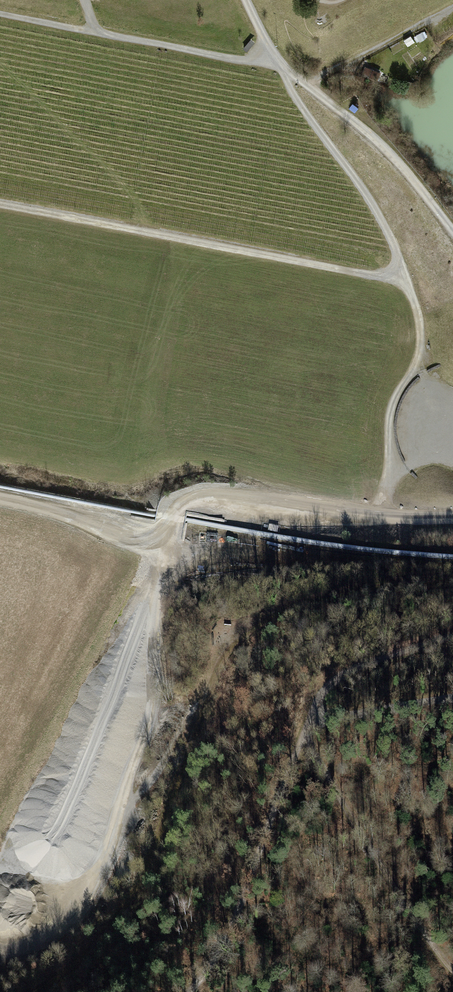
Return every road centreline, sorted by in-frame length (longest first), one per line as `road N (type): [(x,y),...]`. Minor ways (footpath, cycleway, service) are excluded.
road 1 (track): [(452,583),(330,593),(245,629),(217,670),(134,891),(99,940),(32,991)]
road 2 (track): [(277,64),(387,231),(419,323),(419,351),(390,411),(381,516)]
road 3 (track): [(403,271),(377,276),(0,204)]
road 4 (track): [(381,516),(198,492),(145,542),(77,513),(0,498)]
road 5 (track): [(189,750),(162,760),(97,911),(65,939),(0,960)]
road 6 (track): [(277,64),(0,12)]
road 7 (track): [(304,734),(229,936),(195,991)]
road 8 (track): [(452,970),(304,734)]
road 9 (track): [(452,232),(371,134),(303,83)]
road 10 (track): [(304,734),(338,679),(452,635)]
road 11 (track): [(452,6),(309,87)]
road 12 (track): [(452,695),(330,719),(304,734)]

